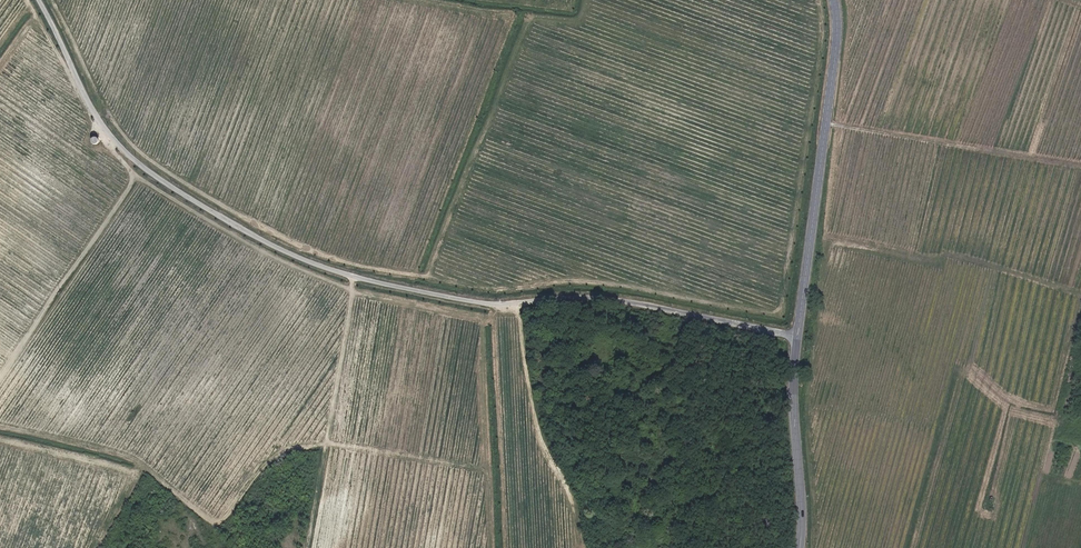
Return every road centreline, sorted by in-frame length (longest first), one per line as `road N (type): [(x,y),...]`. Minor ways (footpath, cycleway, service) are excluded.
road 1 (unclassified): [(798,335),(601,296),(469,302),(349,275),(276,247),(137,157),(102,121),(40,0)]
road 2 (secondary): [(834,0),(837,37),(798,335)]
road 3 (track): [(309,547),(353,276)]
road 4 (track): [(515,302),(539,440),(572,501),(577,547)]
road 5 (secondary): [(798,335),(793,403),(803,547)]

